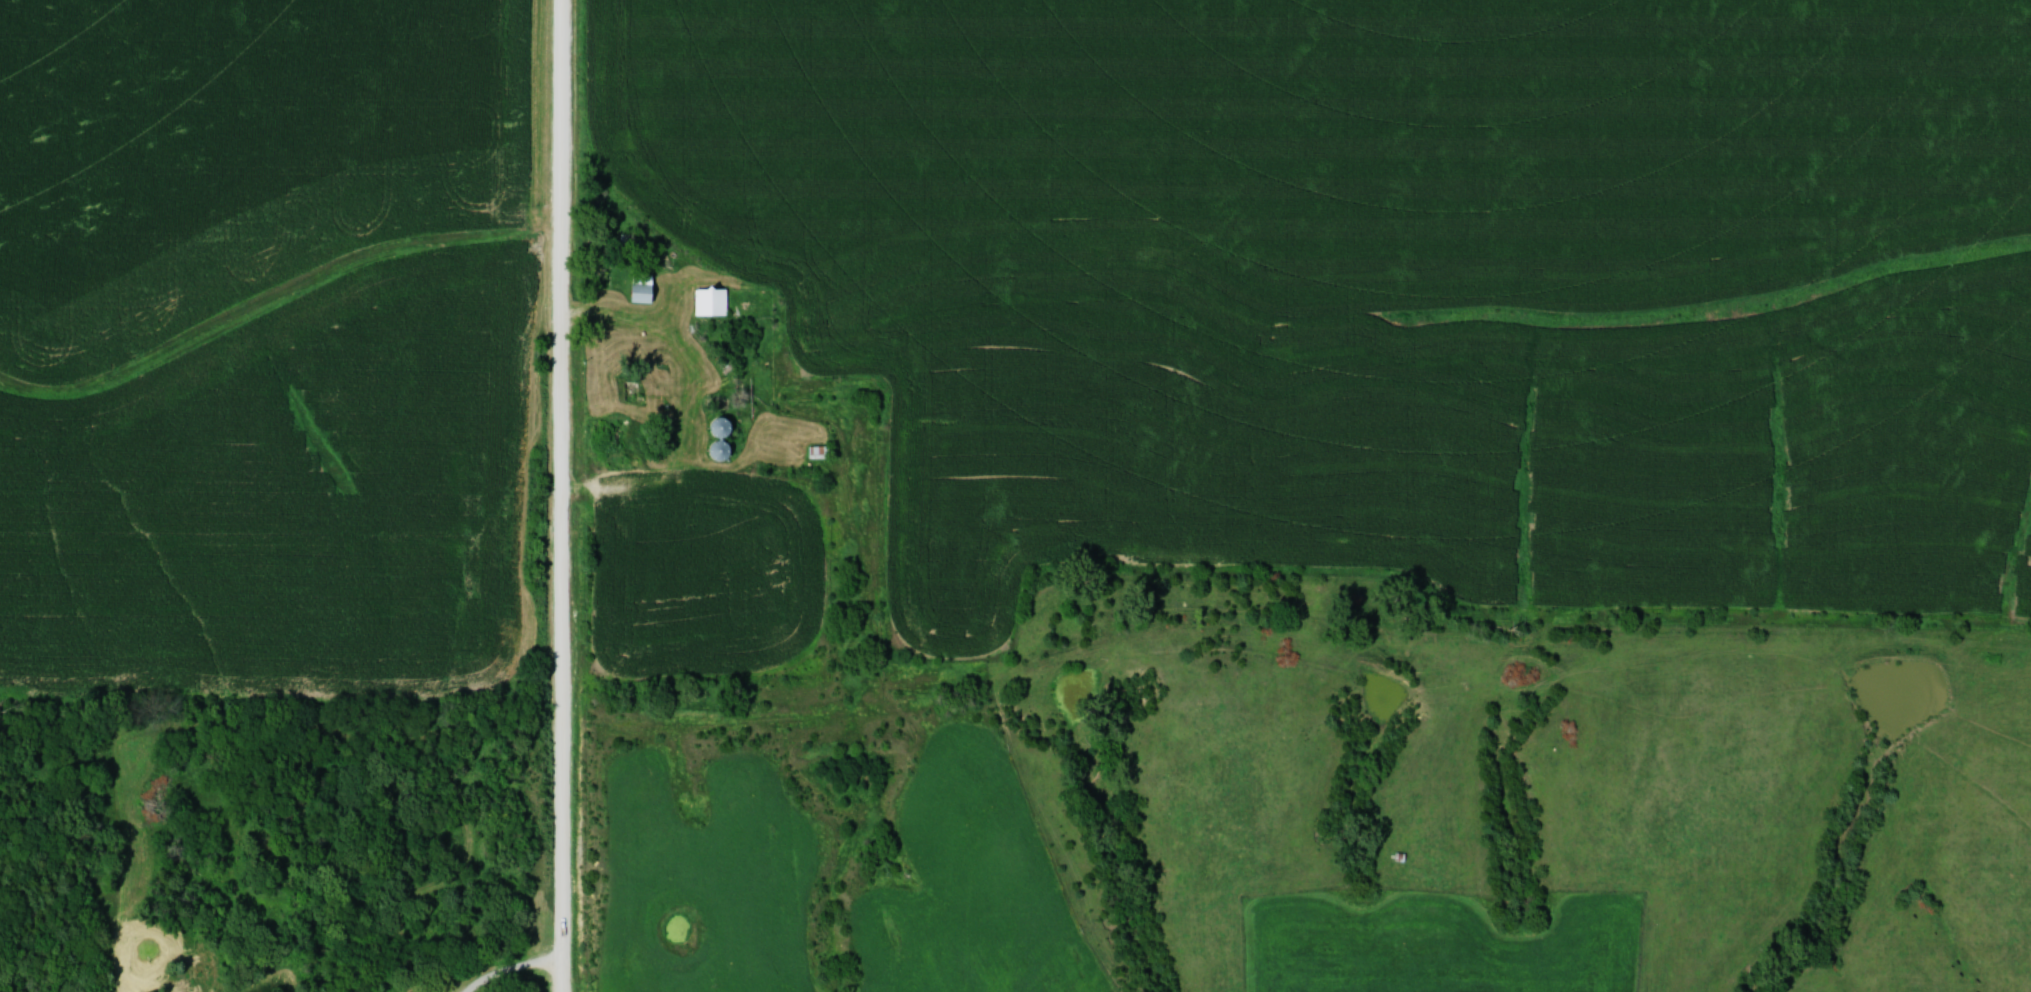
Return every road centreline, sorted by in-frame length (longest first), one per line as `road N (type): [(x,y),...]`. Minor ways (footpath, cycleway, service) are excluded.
road 1 (residential): [(567,0),(567,991)]

